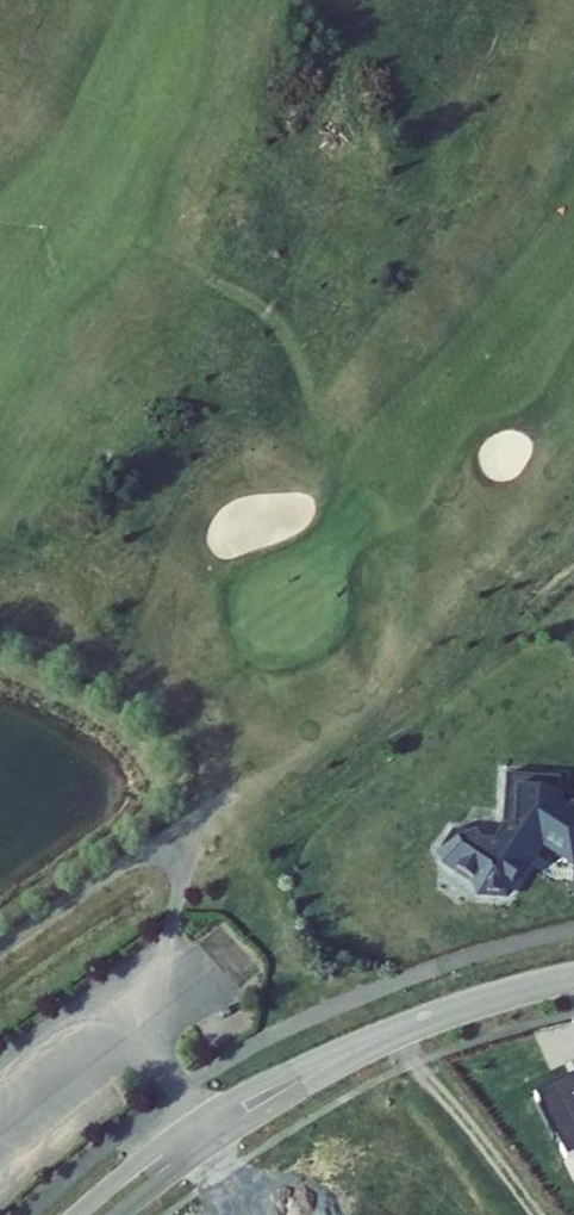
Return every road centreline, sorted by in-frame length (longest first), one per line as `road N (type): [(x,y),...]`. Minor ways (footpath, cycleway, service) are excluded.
road 1 (residential): [(573,977),(470,1005),(354,1051),(217,1127),(97,1214)]
road 2 (track): [(397,1031),(537,1214)]

